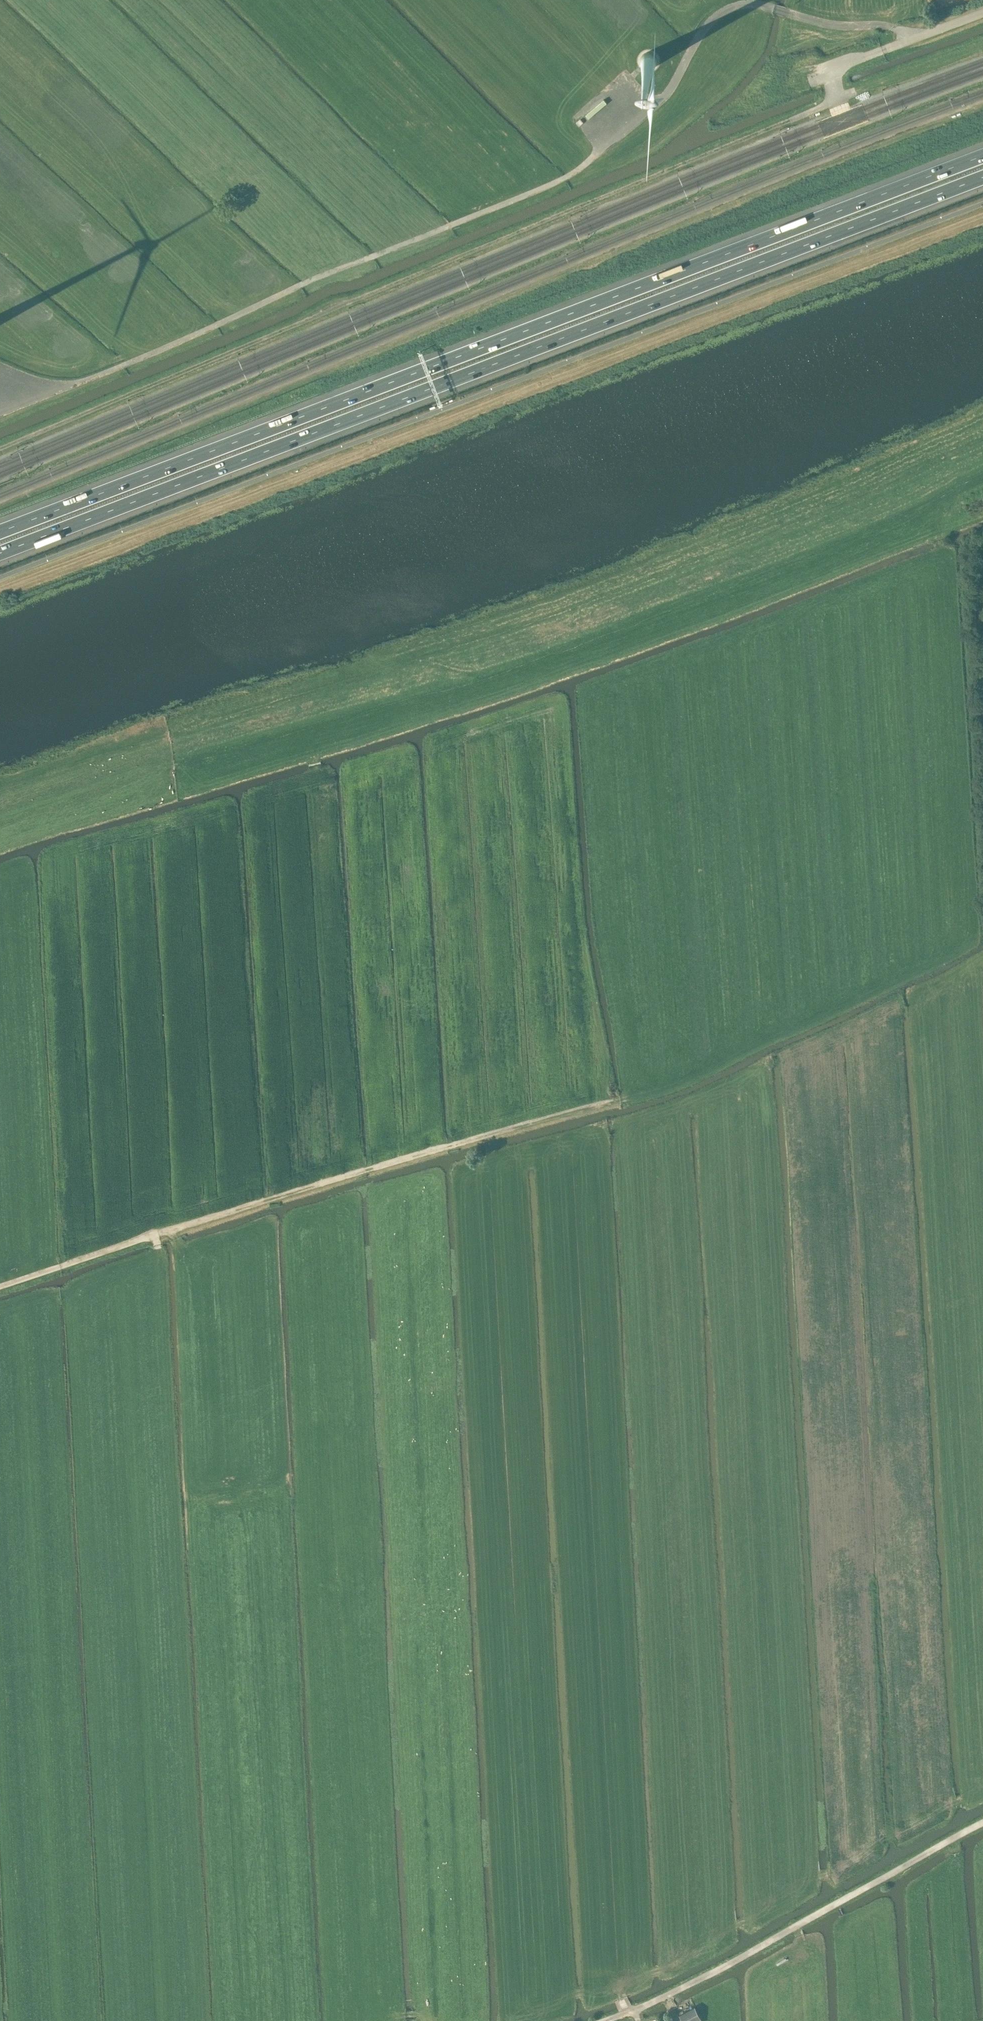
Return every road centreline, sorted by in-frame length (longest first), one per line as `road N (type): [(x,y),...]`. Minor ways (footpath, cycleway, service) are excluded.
road 1 (motorway): [(0,552),(982,176)]
road 2 (motorway): [(982,155),(0,531)]
road 3 (track): [(153,1236),(653,1091),(951,953)]
road 4 (track): [(602,2020),(746,1956),(982,1824)]
road 5 (track): [(0,1289),(153,1236),(156,1251)]

